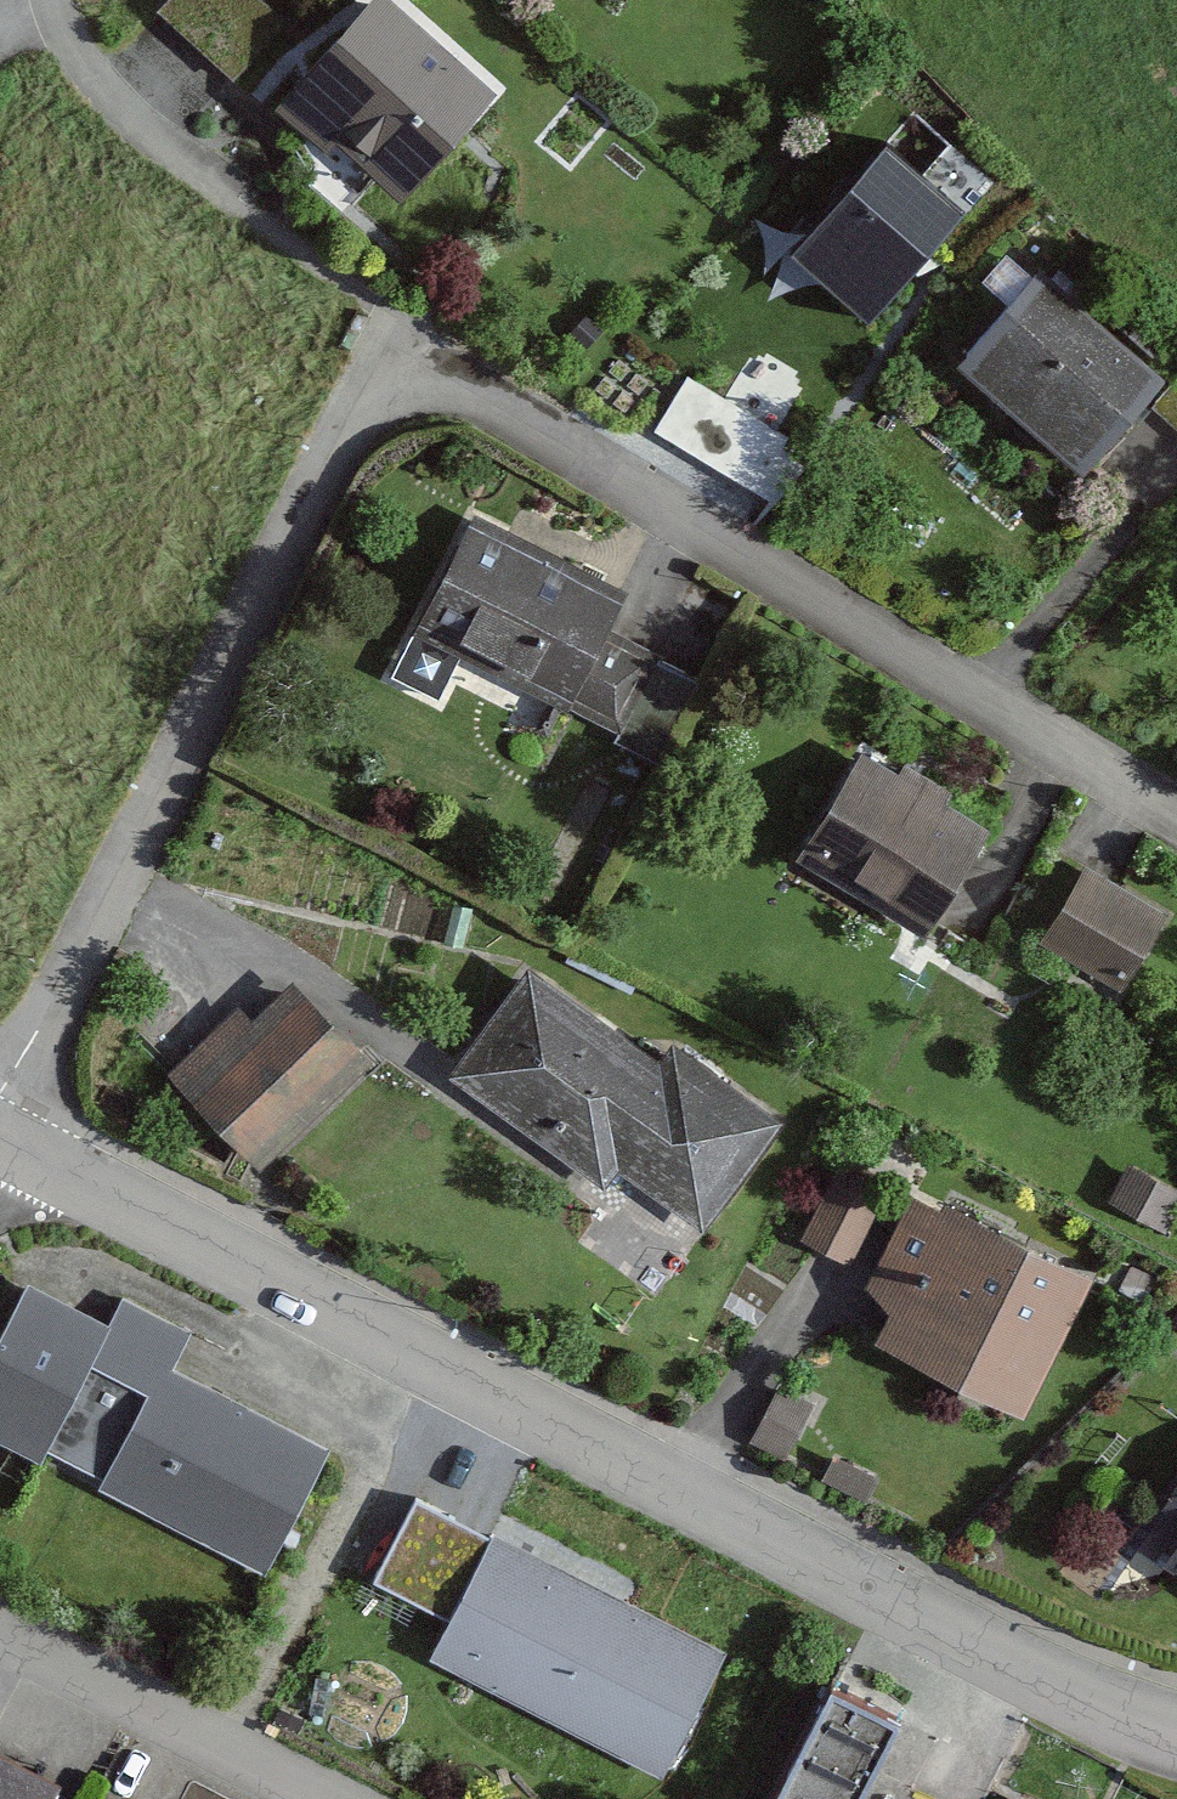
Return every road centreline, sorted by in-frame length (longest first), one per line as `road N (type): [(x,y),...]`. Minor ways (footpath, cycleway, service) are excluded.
road 1 (residential): [(0,1128),(345,411),(425,364),(1176,815)]
road 2 (residential): [(0,1133),(1176,1732)]
road 3 (residential): [(51,0),(57,22),(163,166),(327,278)]
road 4 (residential): [(344,1798),(0,1625)]

